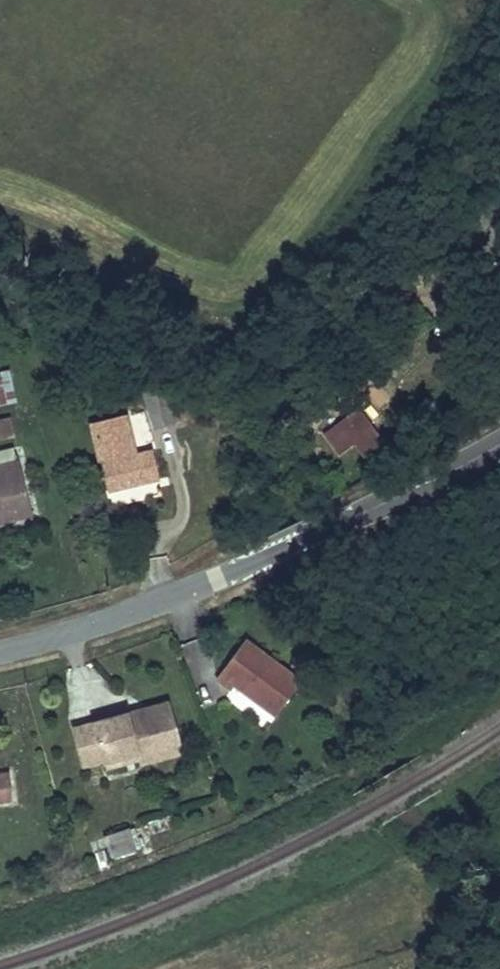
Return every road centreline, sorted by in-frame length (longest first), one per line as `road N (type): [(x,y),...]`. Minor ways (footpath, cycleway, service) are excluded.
road 1 (tertiary): [(0,650),(75,633),(313,538),(499,444)]

